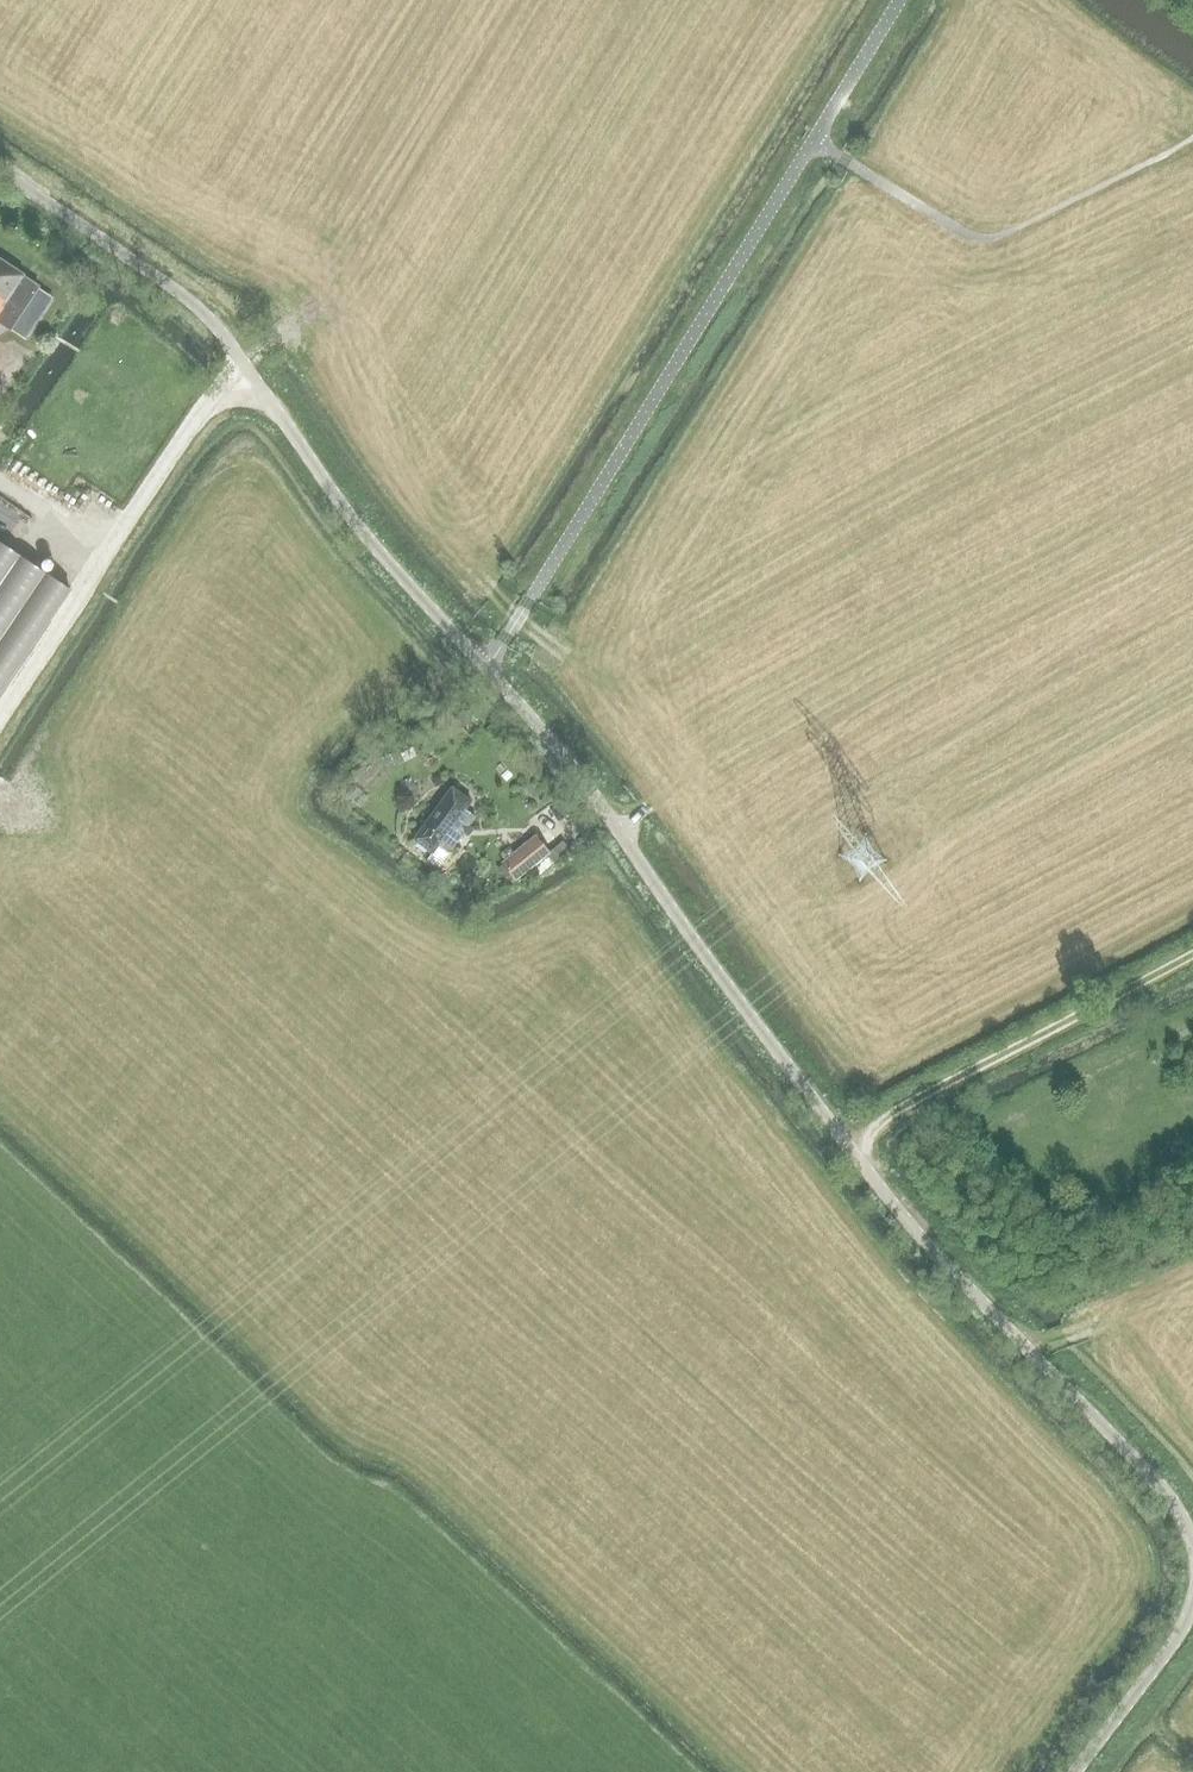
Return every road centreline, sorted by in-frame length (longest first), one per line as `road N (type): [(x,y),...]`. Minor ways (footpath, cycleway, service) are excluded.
road 1 (unclassified): [(1192,1540),(1169,1497),(897,1209),(577,775),(371,543),(215,324),(0,170)]
road 2 (unclassified): [(1073,1771),(1172,1645),(1192,1605)]

